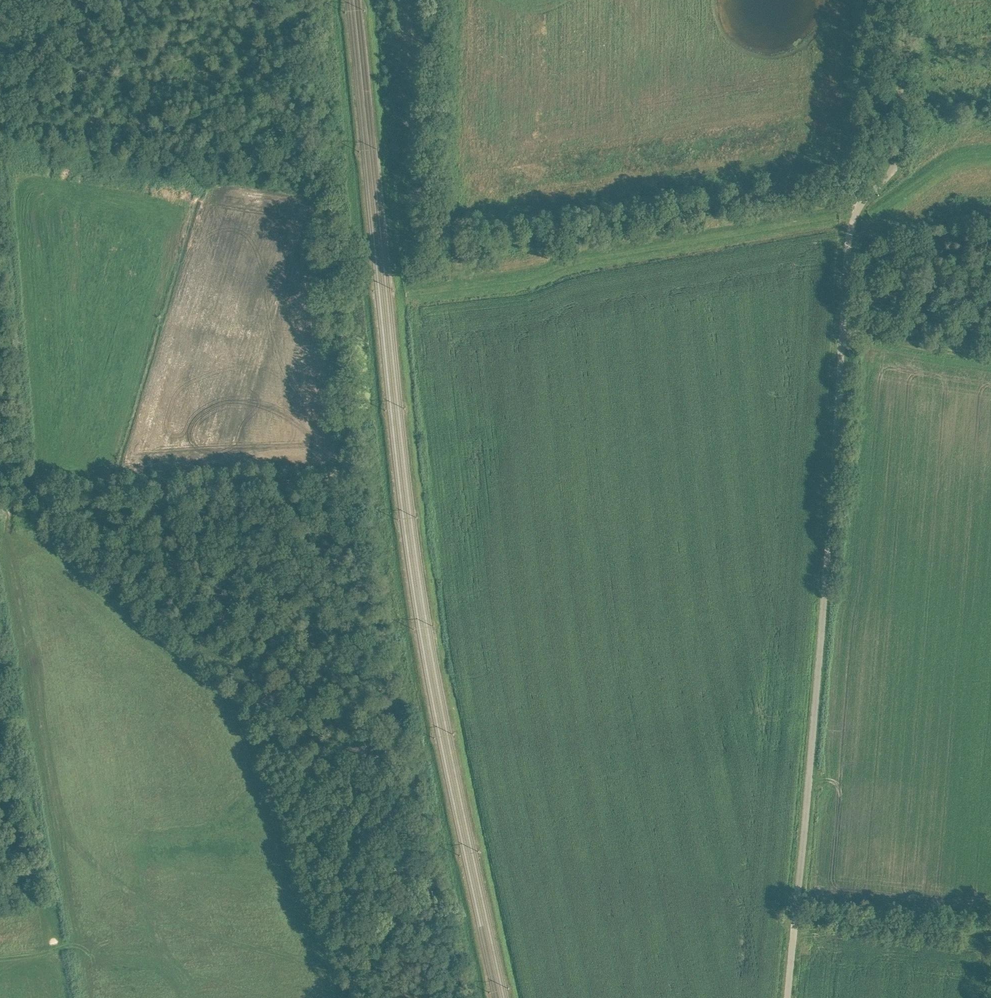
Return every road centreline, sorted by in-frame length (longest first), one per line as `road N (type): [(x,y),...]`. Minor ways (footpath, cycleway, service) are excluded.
road 1 (unclassified): [(904,0),(899,157),(862,201),(850,235),(787,997)]
road 2 (track): [(862,201),(840,182),(396,261)]
road 3 (track): [(425,255),(437,0)]
road 4 (track): [(795,919),(990,932)]
road 5 (track): [(990,355),(842,332)]

